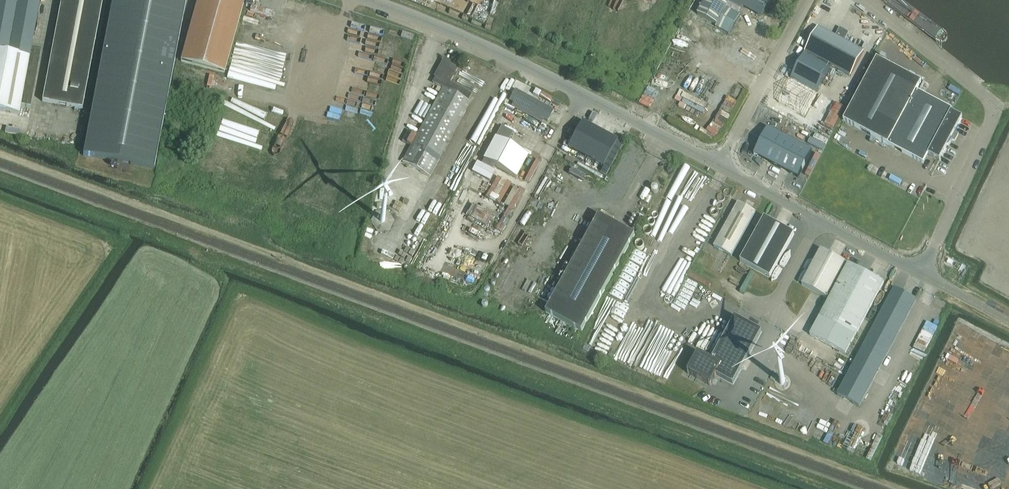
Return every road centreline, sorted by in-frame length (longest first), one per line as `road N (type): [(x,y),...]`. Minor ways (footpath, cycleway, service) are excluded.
road 1 (unclassified): [(719,165),(470,39),(367,0)]
road 2 (unclassified): [(854,0),(994,107),(922,273)]
road 3 (unclassified): [(719,165),(810,0)]

